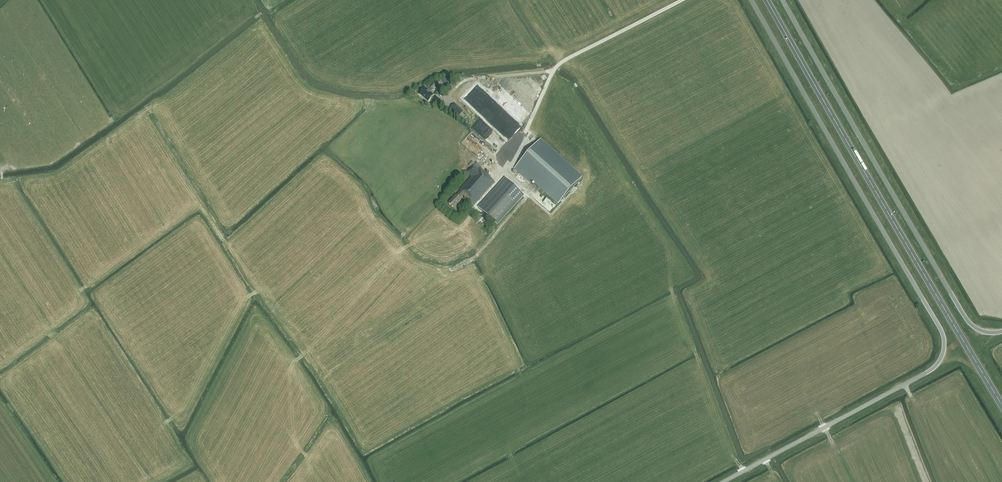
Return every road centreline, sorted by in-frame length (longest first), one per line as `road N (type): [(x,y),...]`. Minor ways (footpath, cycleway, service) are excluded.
road 1 (unclassified): [(751,0),(944,347),(930,370),(725,481)]
road 2 (trunk): [(1001,405),(767,0)]
road 3 (unclassified): [(782,0),(965,317),(979,330),(1001,331)]

